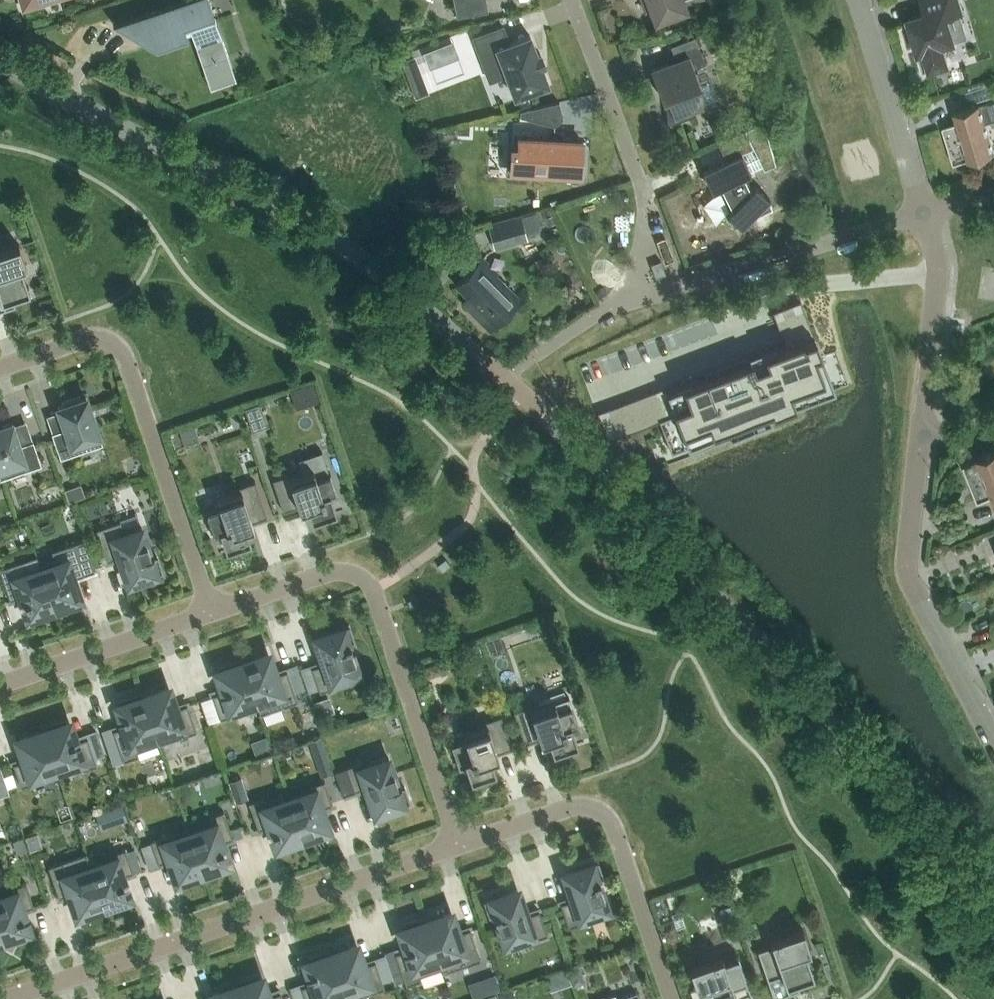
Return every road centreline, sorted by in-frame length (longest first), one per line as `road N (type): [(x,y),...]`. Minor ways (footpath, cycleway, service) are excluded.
road 1 (unclassified): [(993,913),(898,793),(508,380),(353,253),(0,65)]
road 2 (residential): [(458,845),(12,998)]
road 3 (residential): [(458,845),(372,590),(355,574),(331,574),(212,613)]
road 4 (residential): [(212,613),(124,356),(105,341),(80,339),(0,371)]
road 5 (residential): [(671,998),(614,830),(596,811),(575,807),(458,845)]
road 6 (residential): [(993,742),(904,568),(920,435)]
road 7 (residential): [(679,287),(924,215)]
road 8 (residential): [(646,217),(570,0)]
road 9 (residential): [(924,215),(859,0)]
road 10 (residential): [(212,613),(0,685)]
road 11 (residential): [(920,435),(939,276),(924,215)]

